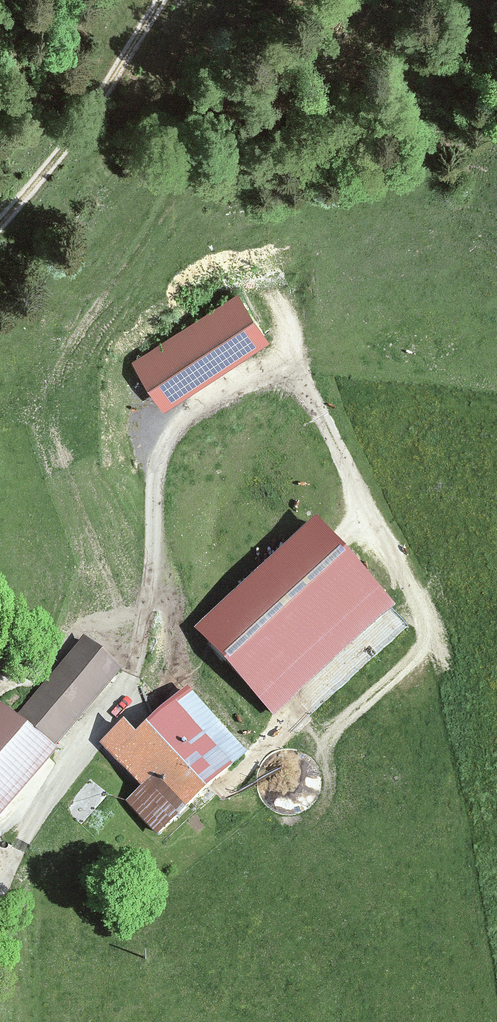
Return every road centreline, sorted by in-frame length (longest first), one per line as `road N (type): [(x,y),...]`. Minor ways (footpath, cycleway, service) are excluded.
road 1 (track): [(313,763),(381,656),(386,607),(298,368),(162,451),(134,672),(0,892)]
road 2 (track): [(0,226),(170,0)]

